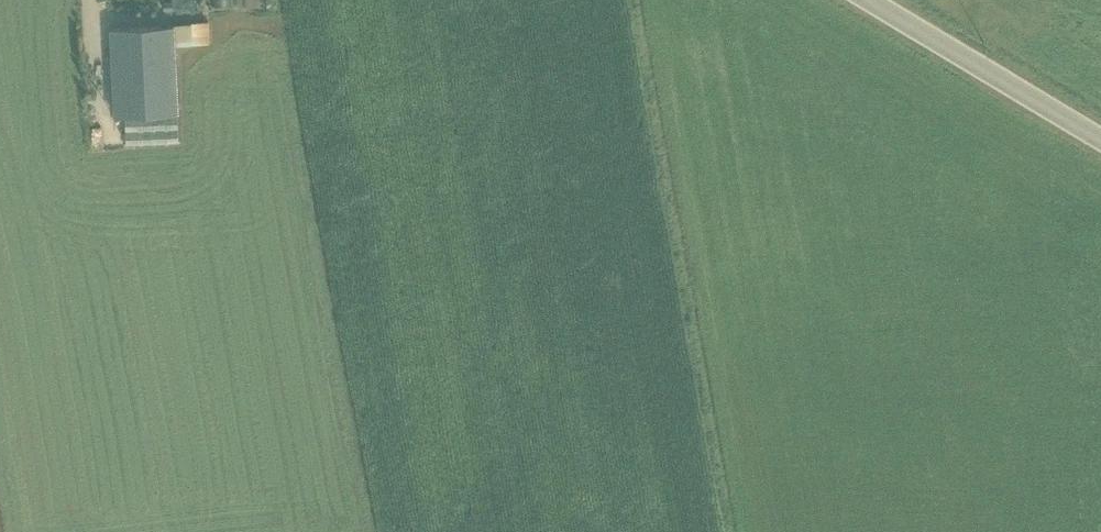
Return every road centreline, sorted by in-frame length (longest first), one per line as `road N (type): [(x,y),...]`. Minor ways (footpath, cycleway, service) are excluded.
road 1 (unclassified): [(1100,128),(888,0)]

